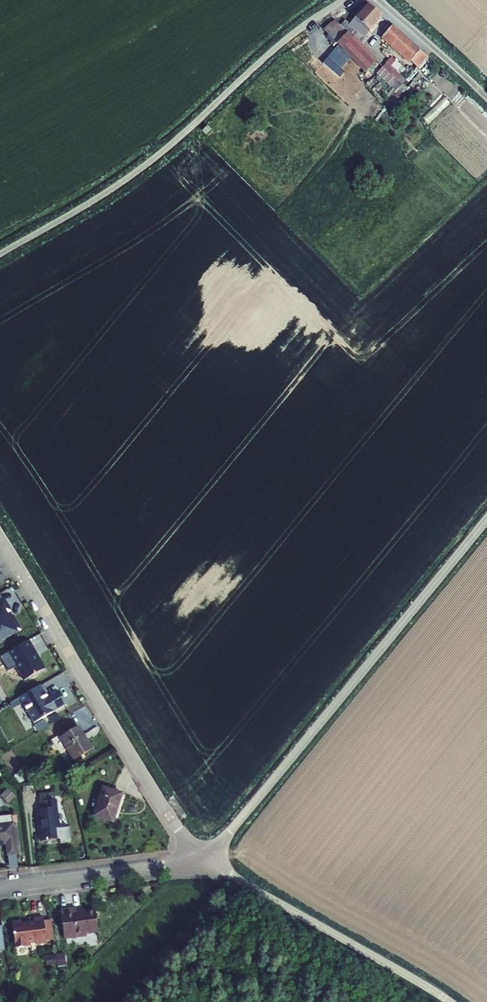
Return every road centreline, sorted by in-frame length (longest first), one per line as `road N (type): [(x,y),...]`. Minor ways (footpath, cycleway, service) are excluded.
road 1 (unclassified): [(207,856),(486,519)]
road 2 (unclassified): [(0,254),(150,161),(284,39),(342,0)]
road 3 (unclassified): [(207,856),(175,825),(0,537)]
road 4 (unclassified): [(207,856),(451,1001)]
road 5 (residential): [(0,887),(207,856)]
road 6 (residential): [(380,0),(486,96)]

